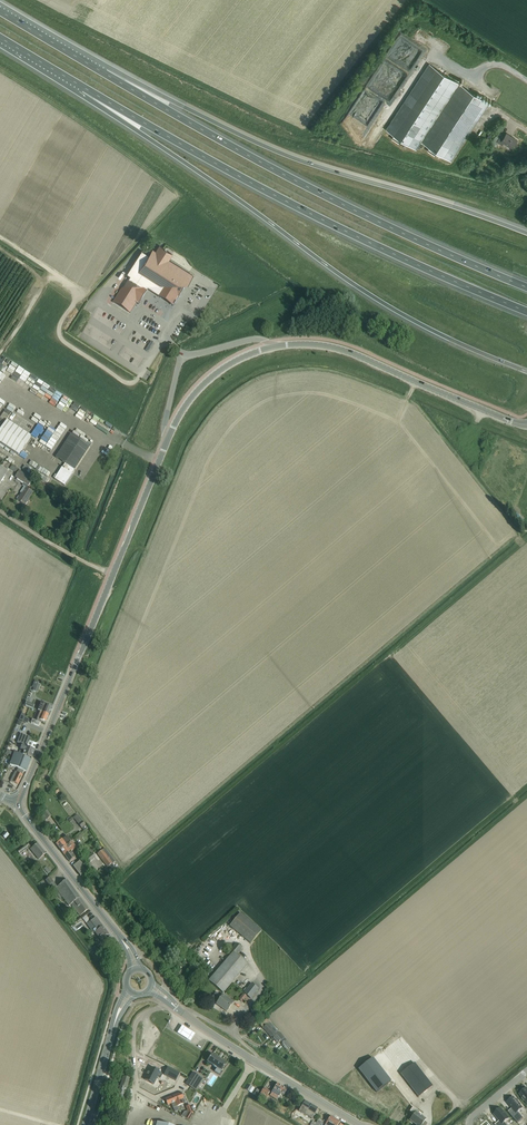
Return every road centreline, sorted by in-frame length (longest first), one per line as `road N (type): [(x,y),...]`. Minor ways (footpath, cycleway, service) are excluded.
road 1 (secondary): [(20,802),(174,423),(218,371),(259,349),(321,345),(509,421)]
road 2 (motorway): [(83,86),(363,292),(526,371)]
road 3 (motorway): [(526,287),(330,197),(81,59)]
road 4 (motorway): [(83,86),(320,221),(526,311)]
road 5 (motorway): [(526,233),(296,159),(81,59)]
road 6 (tertiary): [(360,1124),(151,987)]
road 7 (secondary): [(133,969),(20,802)]
road 8 (secondary): [(86,1124),(130,992)]
road 9 (track): [(436,1124),(455,1101),(393,1041)]

